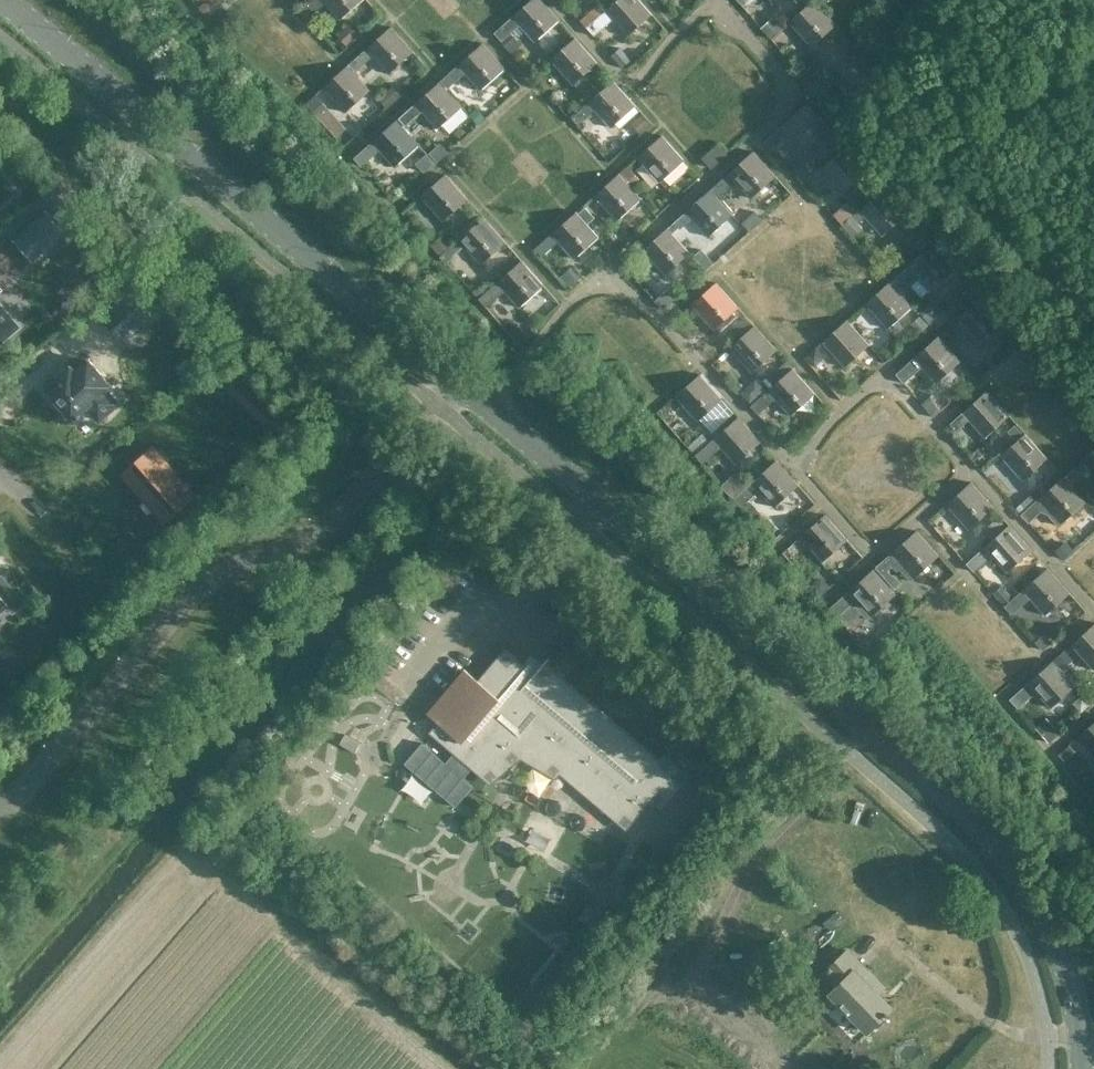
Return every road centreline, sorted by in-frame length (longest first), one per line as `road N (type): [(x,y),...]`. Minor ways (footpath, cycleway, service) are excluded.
road 1 (tertiary): [(1081,1068),(1060,949),(1024,883),(947,795),(475,393)]
road 2 (residential): [(0,812),(196,590),(324,524),(441,407),(475,393)]
road 3 (tertiary): [(475,393),(5,0)]
road 4 (track): [(474,1068),(189,831)]

